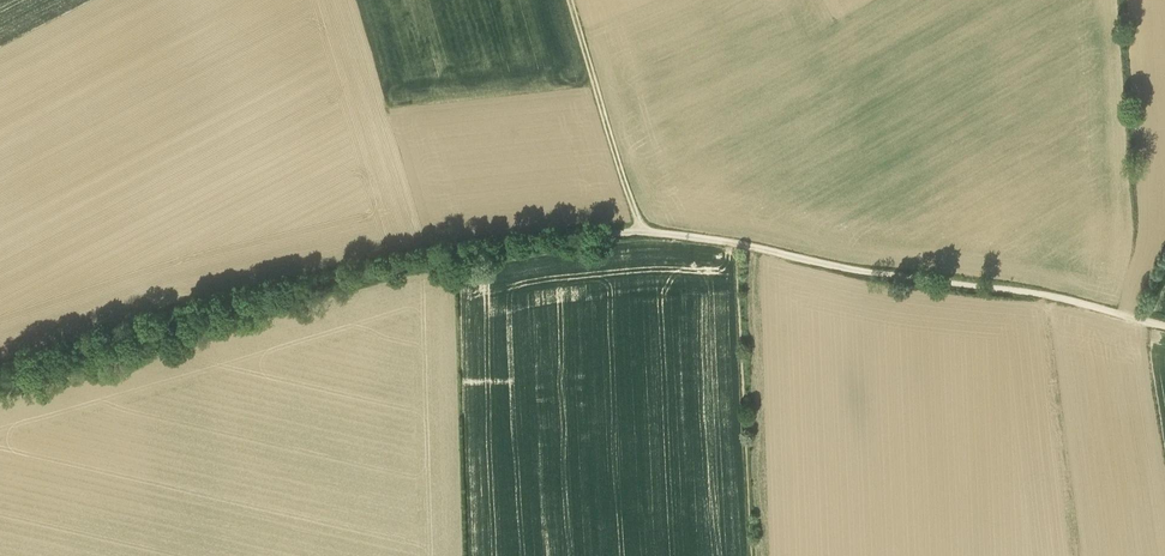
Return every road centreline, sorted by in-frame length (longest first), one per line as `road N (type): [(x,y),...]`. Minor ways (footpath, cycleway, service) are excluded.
road 1 (track): [(0,379),(352,275),(474,249),(639,231)]
road 2 (track): [(639,231),(1041,294),(1164,323)]
road 3 (track): [(639,231),(569,0)]

